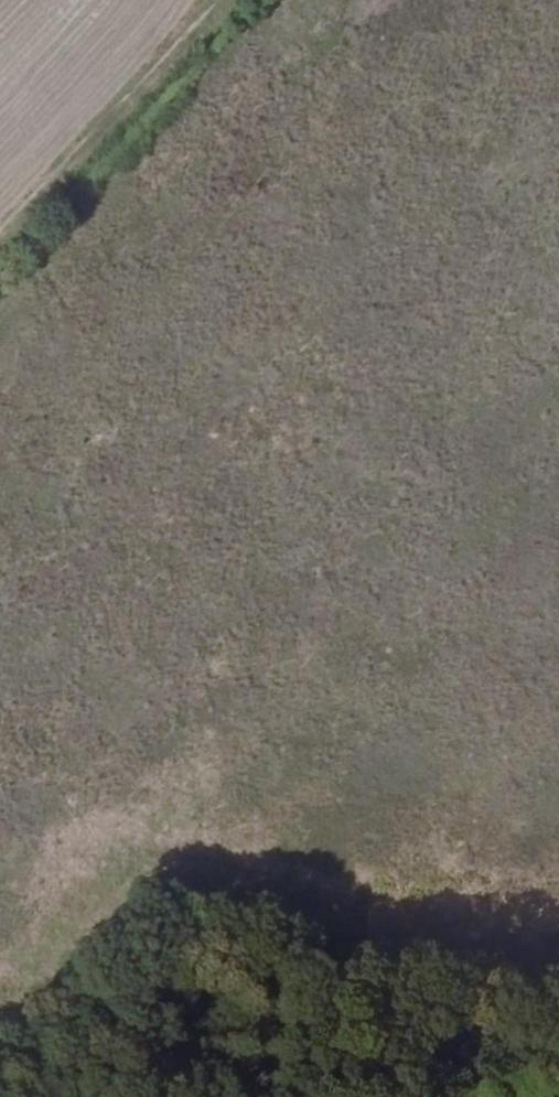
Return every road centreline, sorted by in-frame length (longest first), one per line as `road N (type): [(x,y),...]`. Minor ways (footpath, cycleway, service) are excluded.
road 1 (track): [(0,235),(220,0)]

